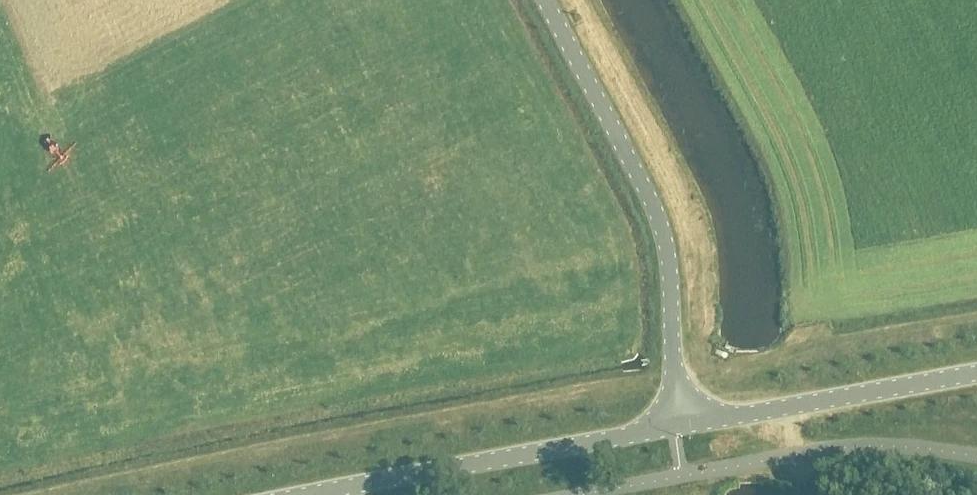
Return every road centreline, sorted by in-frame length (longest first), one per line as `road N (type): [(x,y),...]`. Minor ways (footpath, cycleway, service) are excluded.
road 1 (unclassified): [(543,0),(656,214),(668,255),(676,424)]
road 2 (unclassified): [(676,424),(298,494)]
road 3 (unclassified): [(976,372),(676,424)]

